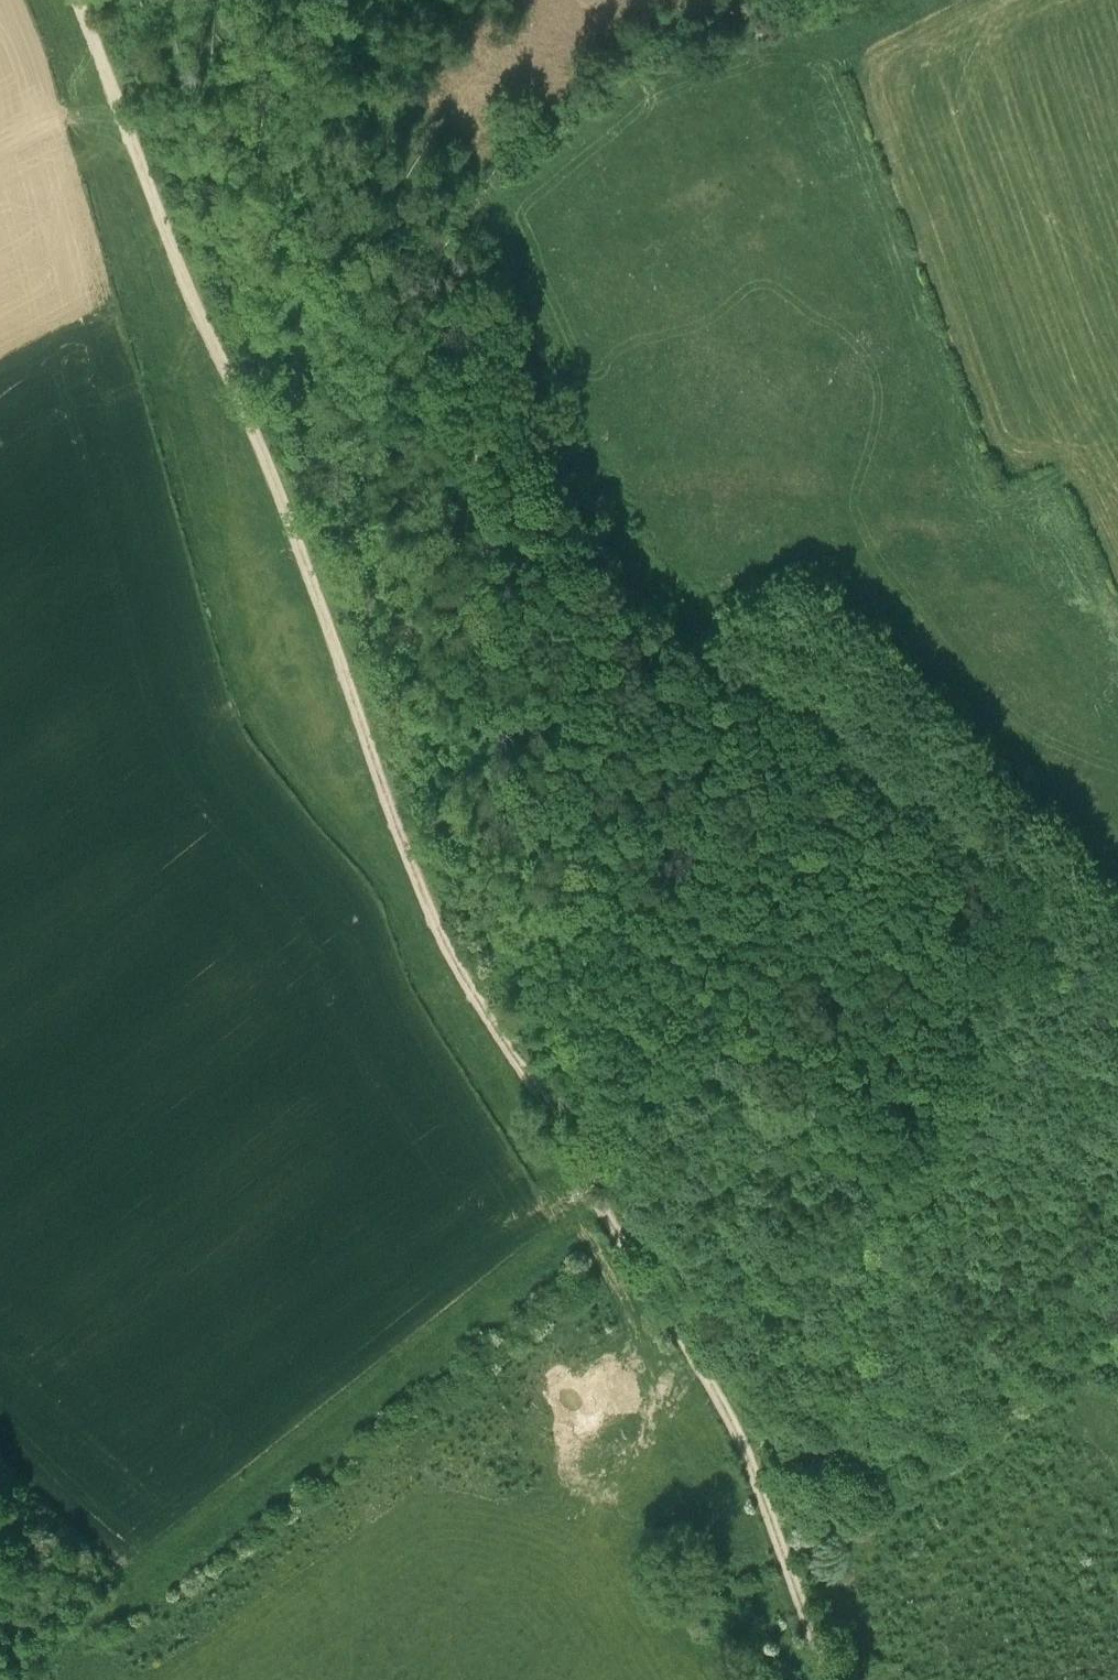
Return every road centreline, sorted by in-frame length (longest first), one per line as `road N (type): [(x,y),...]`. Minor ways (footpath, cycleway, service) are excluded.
road 1 (track): [(80,0),(295,532),(432,915),(566,1140)]
road 2 (track): [(566,1140),(740,1438)]
road 3 (track): [(740,1438),(827,1679)]

